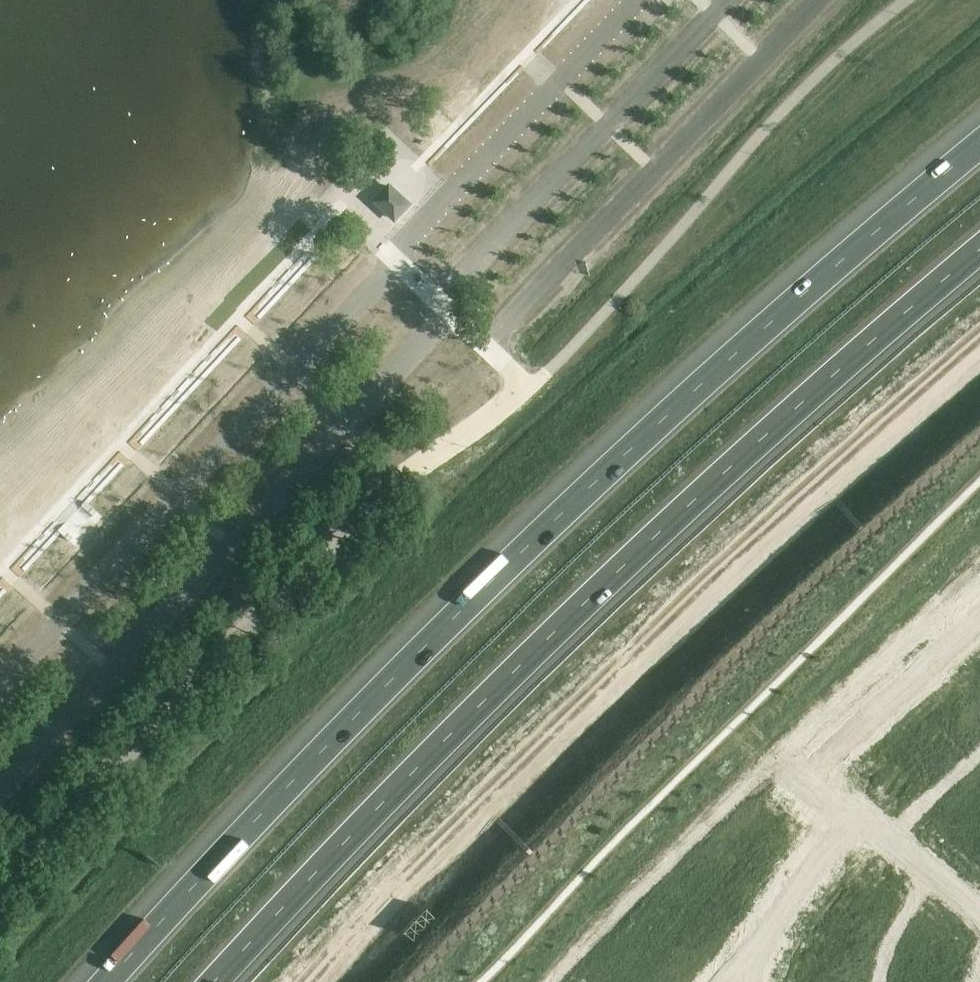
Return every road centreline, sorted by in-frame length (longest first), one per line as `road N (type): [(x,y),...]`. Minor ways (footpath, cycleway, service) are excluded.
road 1 (motorway): [(979,149),(858,248),(488,583),(226,851),(112,981)]
road 2 (motorway): [(215,981),(570,612),(979,256)]
road 3 (residential): [(979,614),(802,773),(852,818)]
road 4 (residential): [(852,818),(736,973)]
road 5 (residential): [(852,818),(979,913)]

